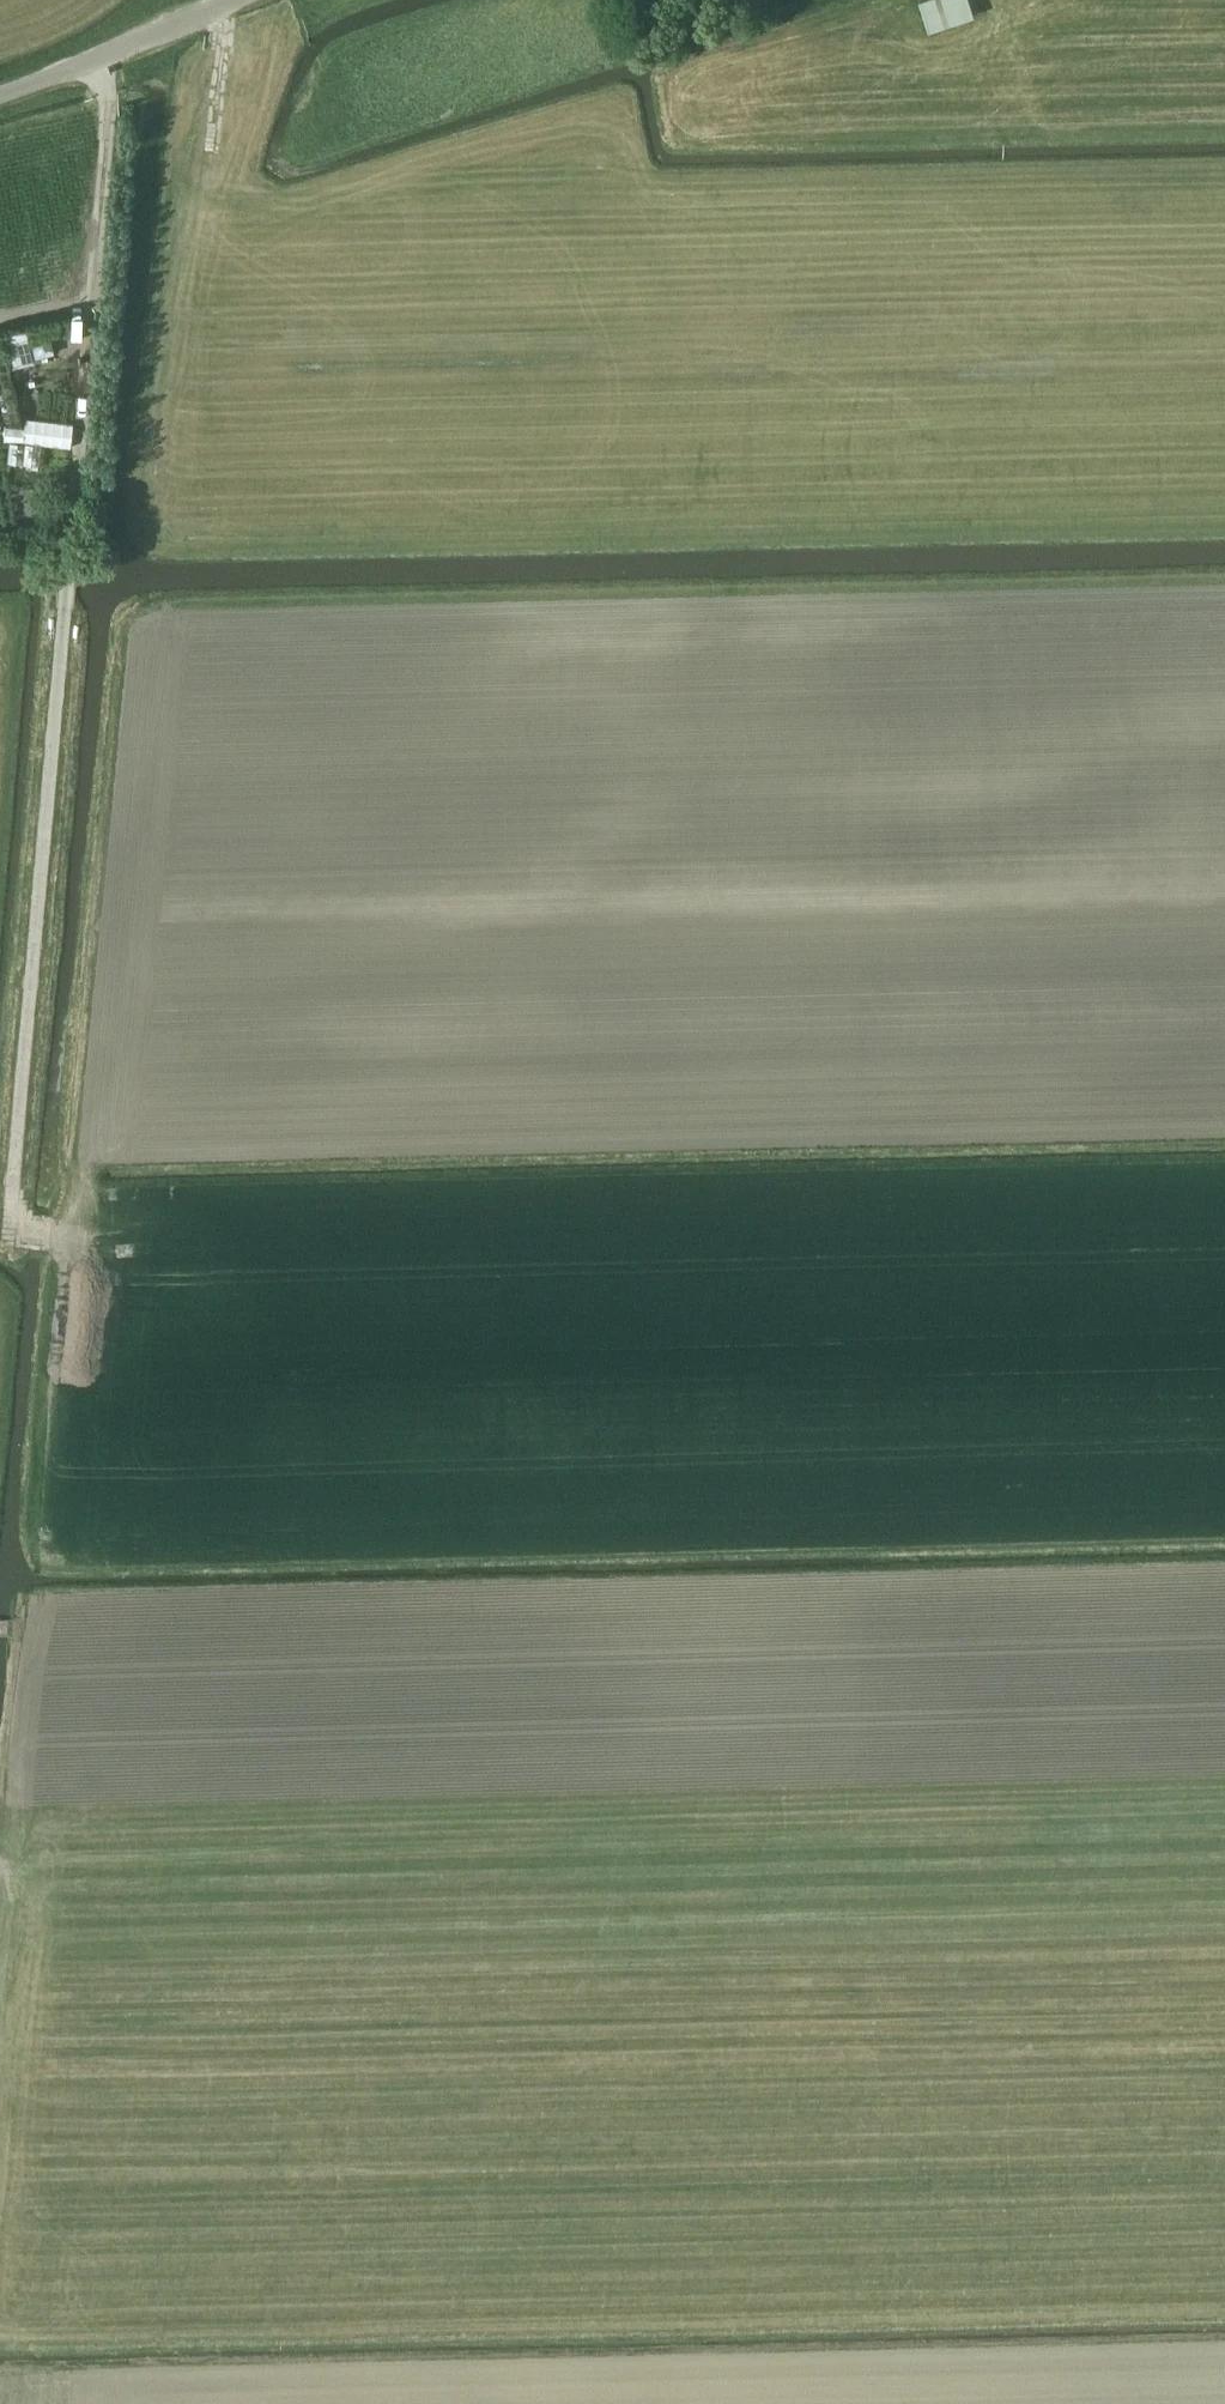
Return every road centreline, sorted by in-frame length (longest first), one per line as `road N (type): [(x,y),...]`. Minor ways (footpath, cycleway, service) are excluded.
road 1 (track): [(73,1241),(15,1224),(67,607)]
road 2 (track): [(72,555),(110,93),(100,58)]
road 3 (tertiary): [(0,92),(266,0)]

